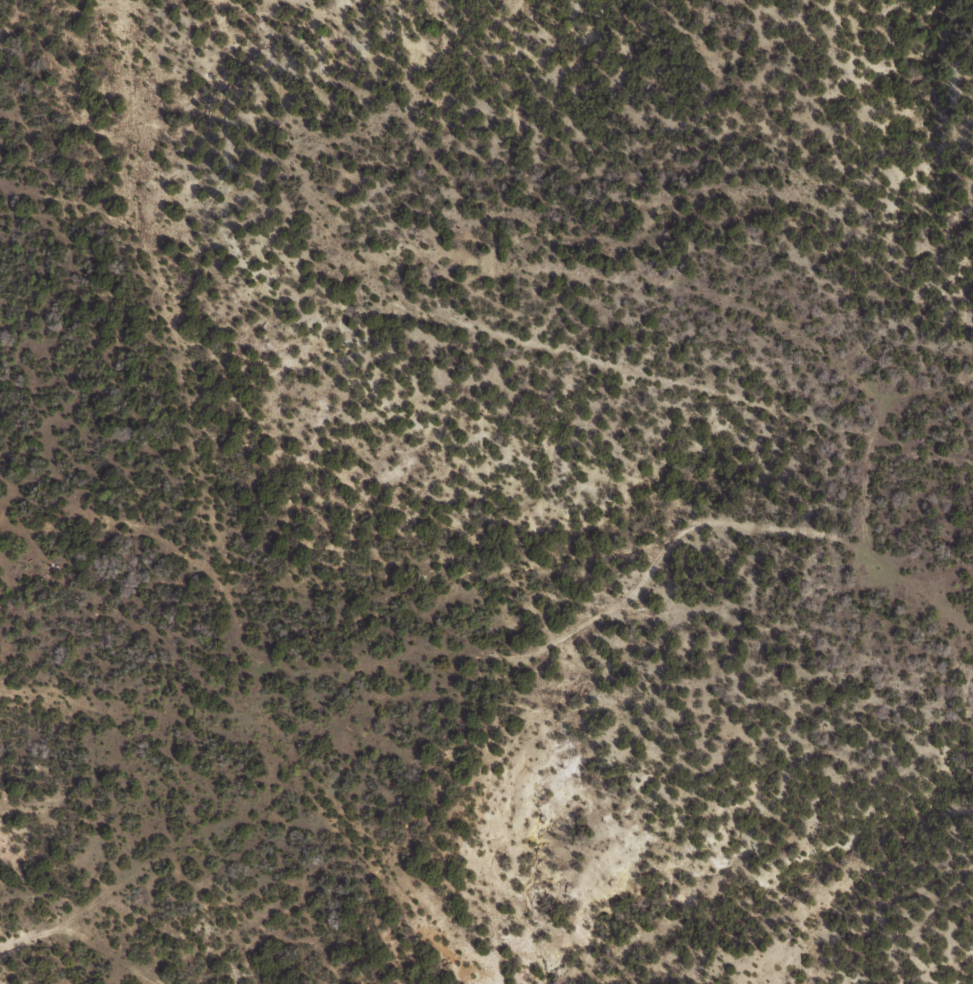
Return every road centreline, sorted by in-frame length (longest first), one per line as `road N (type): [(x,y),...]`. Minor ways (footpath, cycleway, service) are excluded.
road 1 (residential): [(85,933),(135,860),(156,779),(161,709),(104,657)]
road 2 (residential): [(137,983),(85,933),(0,964)]

